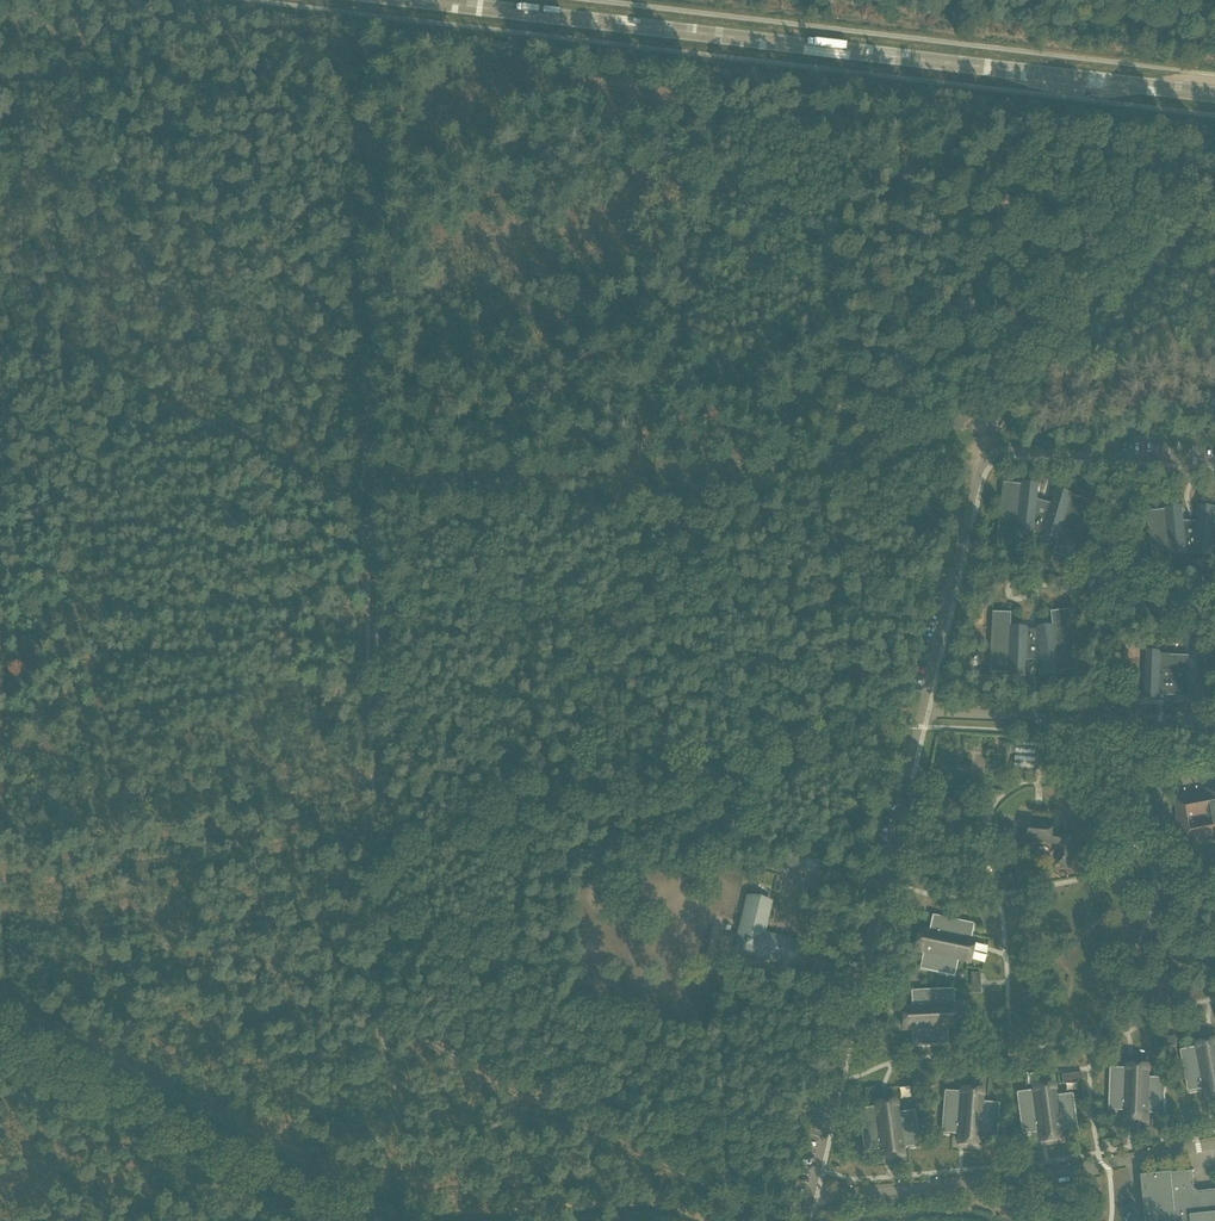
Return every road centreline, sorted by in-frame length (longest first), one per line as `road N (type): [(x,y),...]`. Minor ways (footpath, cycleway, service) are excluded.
road 1 (track): [(362,497),(748,492),(936,441),(1000,408),(1194,163)]
road 2 (primary): [(1214,95),(381,0)]
road 3 (track): [(362,497),(395,1220)]
road 4 (residential): [(923,712),(811,1199)]
road 5 (residential): [(1214,461),(990,456),(976,471),(923,712)]
road 6 (residential): [(811,1199),(1044,1177),(1214,1145)]
road 7 (track): [(362,497),(0,313)]
road 8 (track): [(348,19),(365,415)]
road 9 (unclassified): [(352,1220),(0,1039)]
road 10 (residential): [(1214,725),(923,712)]
road 11 (track): [(626,488),(691,284)]
road 12 (track): [(0,710),(0,573)]

